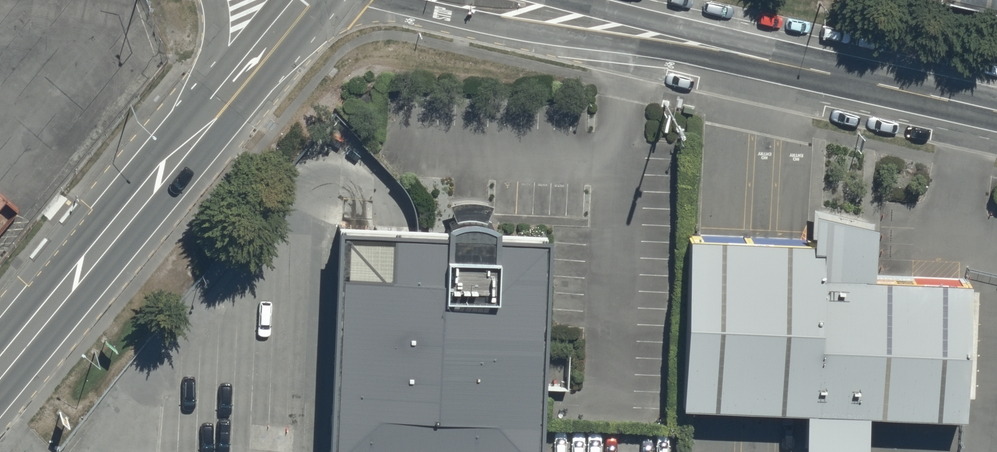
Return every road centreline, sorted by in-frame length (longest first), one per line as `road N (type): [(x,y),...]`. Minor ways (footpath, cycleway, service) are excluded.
road 1 (unclassified): [(642,33),(996,111)]
road 2 (tertiary): [(0,370),(193,140)]
road 3 (unclassified): [(642,33),(590,40),(536,33),(383,0)]
road 4 (tertiary): [(193,140),(311,0)]
road 5 (tertiary): [(193,140),(218,50),(215,0)]

